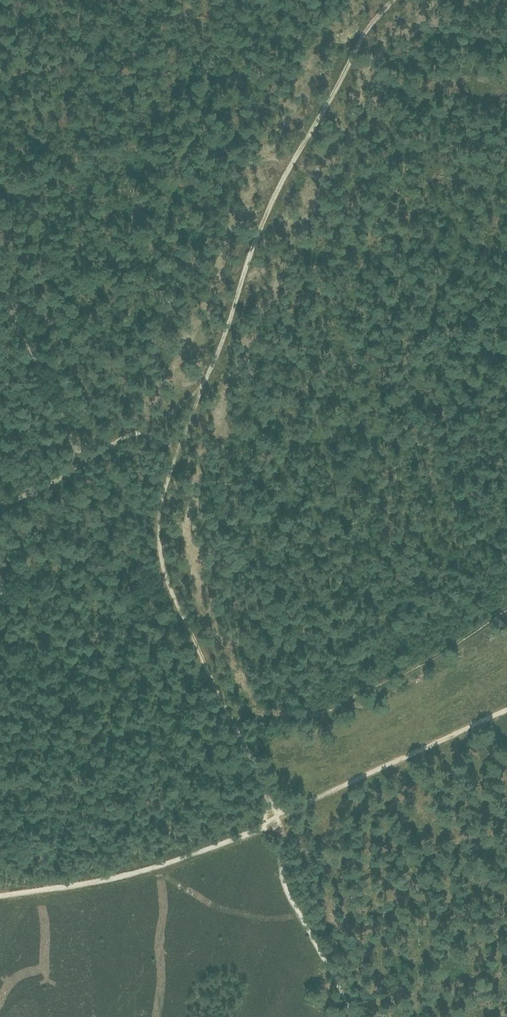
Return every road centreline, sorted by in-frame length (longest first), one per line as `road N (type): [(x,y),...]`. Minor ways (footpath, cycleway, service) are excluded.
road 1 (track): [(506,708),(277,818),(160,559),(161,498),(251,252),(288,166),(358,43),(393,0)]
road 2 (track): [(0,295),(83,460),(169,412),(205,379)]
road 3 (track): [(231,716),(320,714),(438,654),(506,608)]
road 4 (track): [(277,818),(162,865),(0,895)]
road 5 (track): [(282,815),(286,887),(351,1016)]

